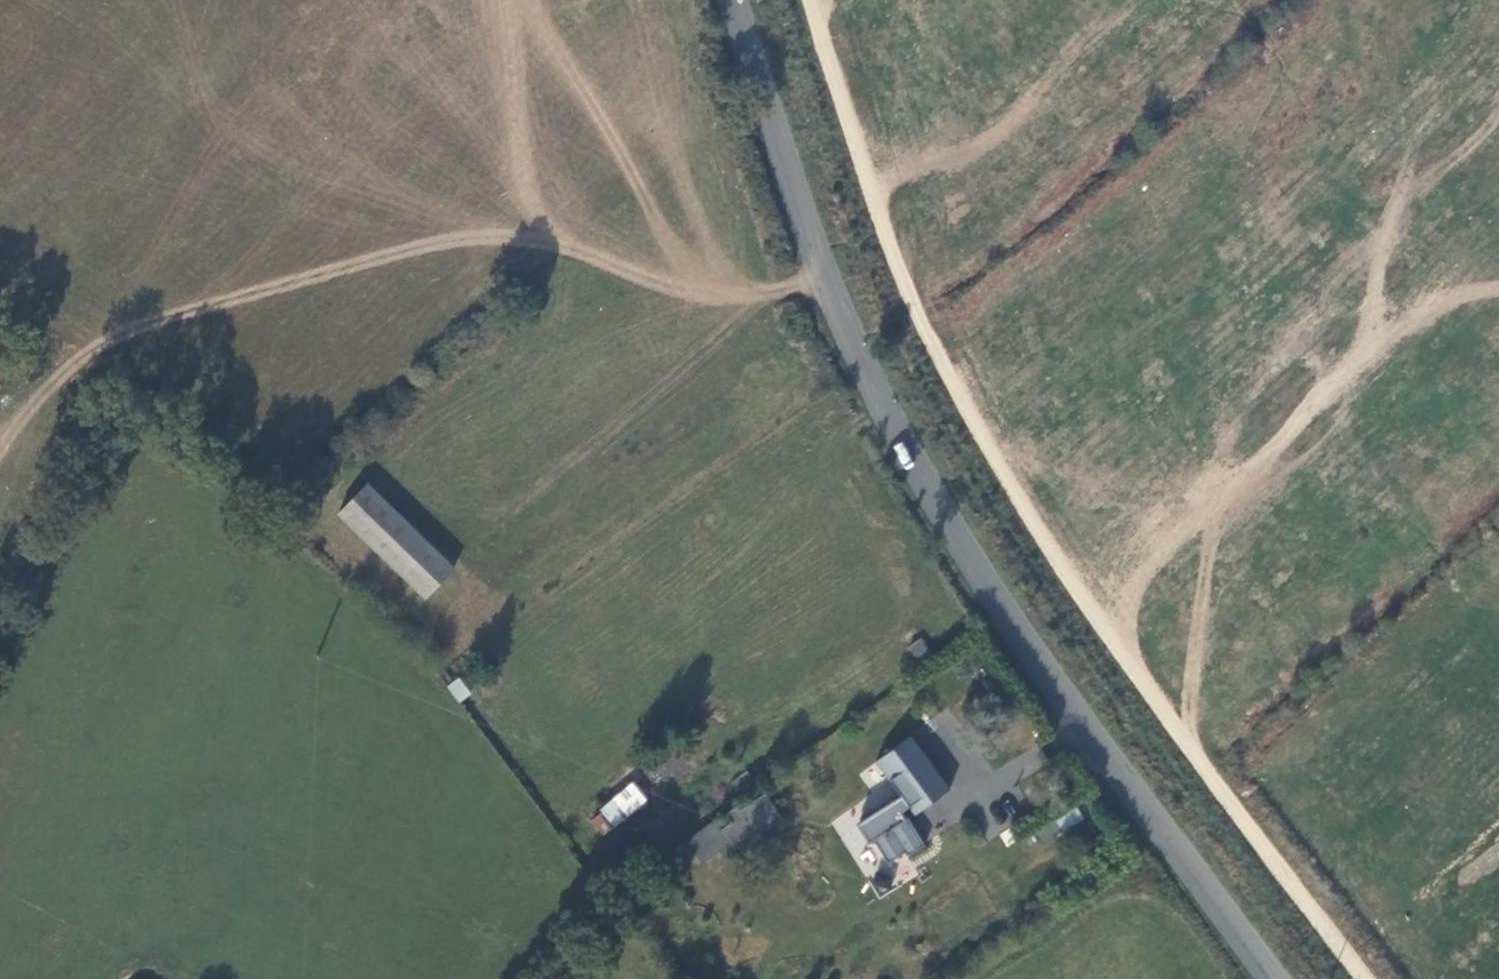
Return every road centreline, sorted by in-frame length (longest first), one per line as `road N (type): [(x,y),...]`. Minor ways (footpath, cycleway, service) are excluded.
road 1 (tertiary): [(1276,978),(930,500),(827,284),(736,0)]

